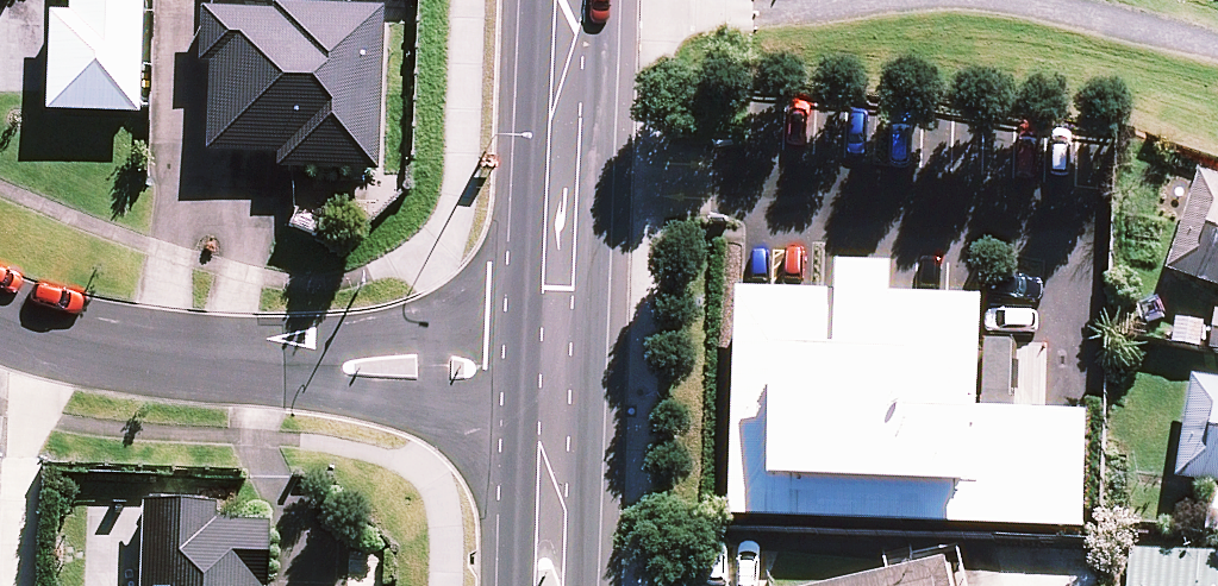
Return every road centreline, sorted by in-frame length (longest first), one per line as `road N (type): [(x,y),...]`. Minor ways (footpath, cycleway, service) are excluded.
road 1 (residential): [(0,309),(184,366),(555,378)]
road 2 (secondary): [(555,378),(573,0)]
road 3 (secondary): [(548,585),(555,378)]

